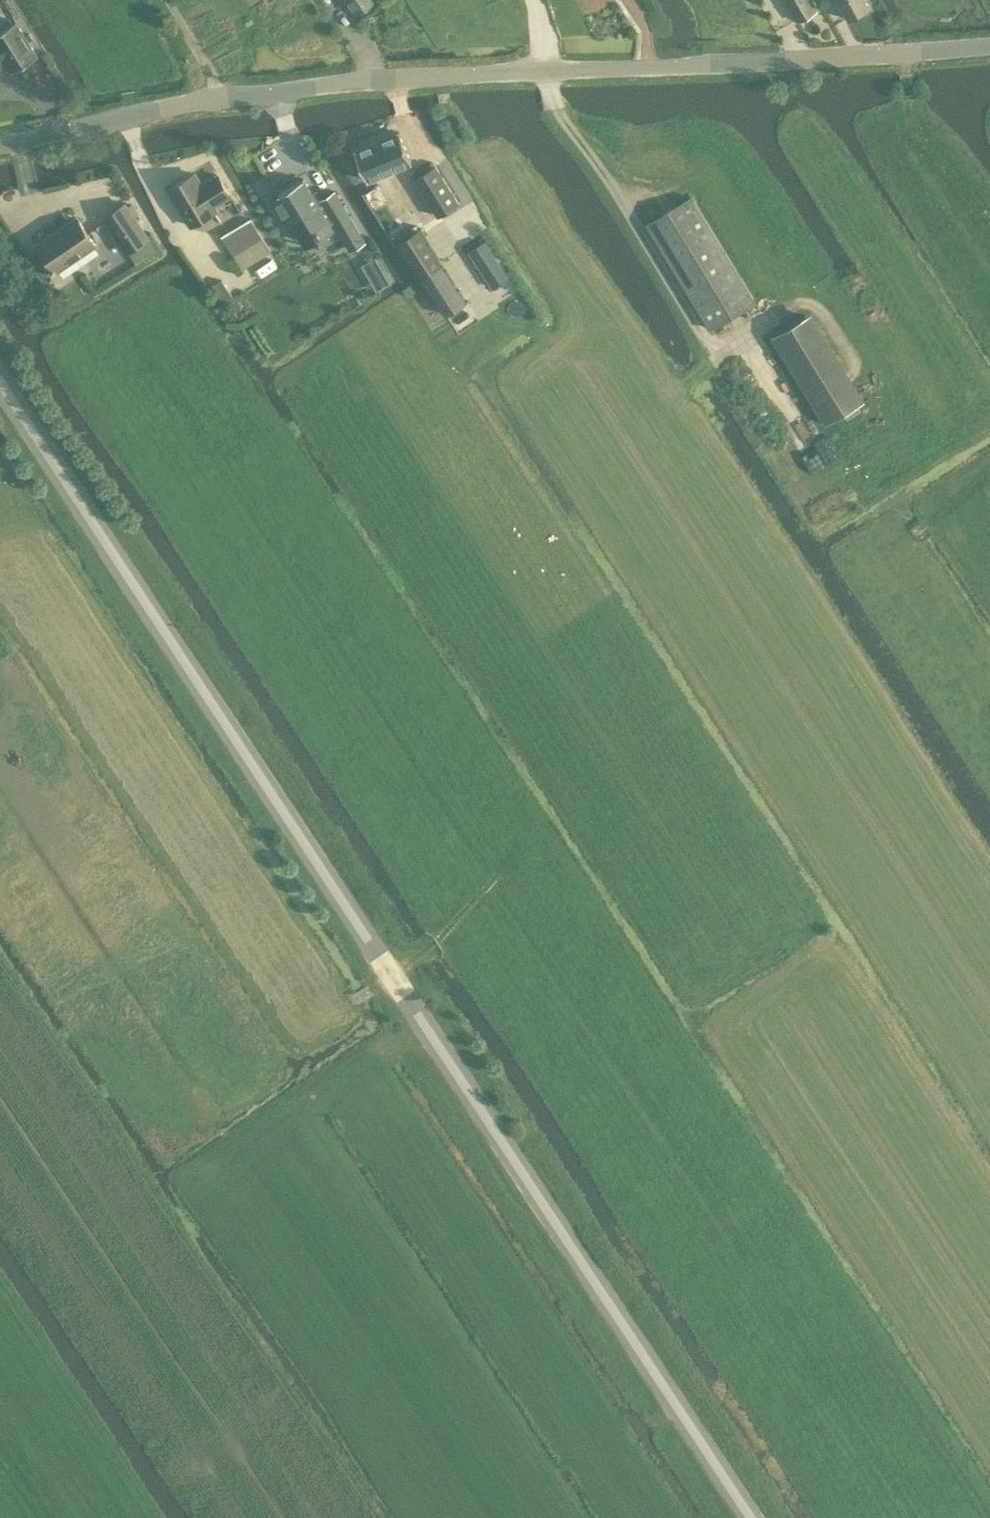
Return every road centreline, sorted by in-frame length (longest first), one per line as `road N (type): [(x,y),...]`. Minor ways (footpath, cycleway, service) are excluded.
road 1 (unclassified): [(752,1517),(0,386)]
road 2 (unclassified): [(0,144),(328,84),(989,45)]

